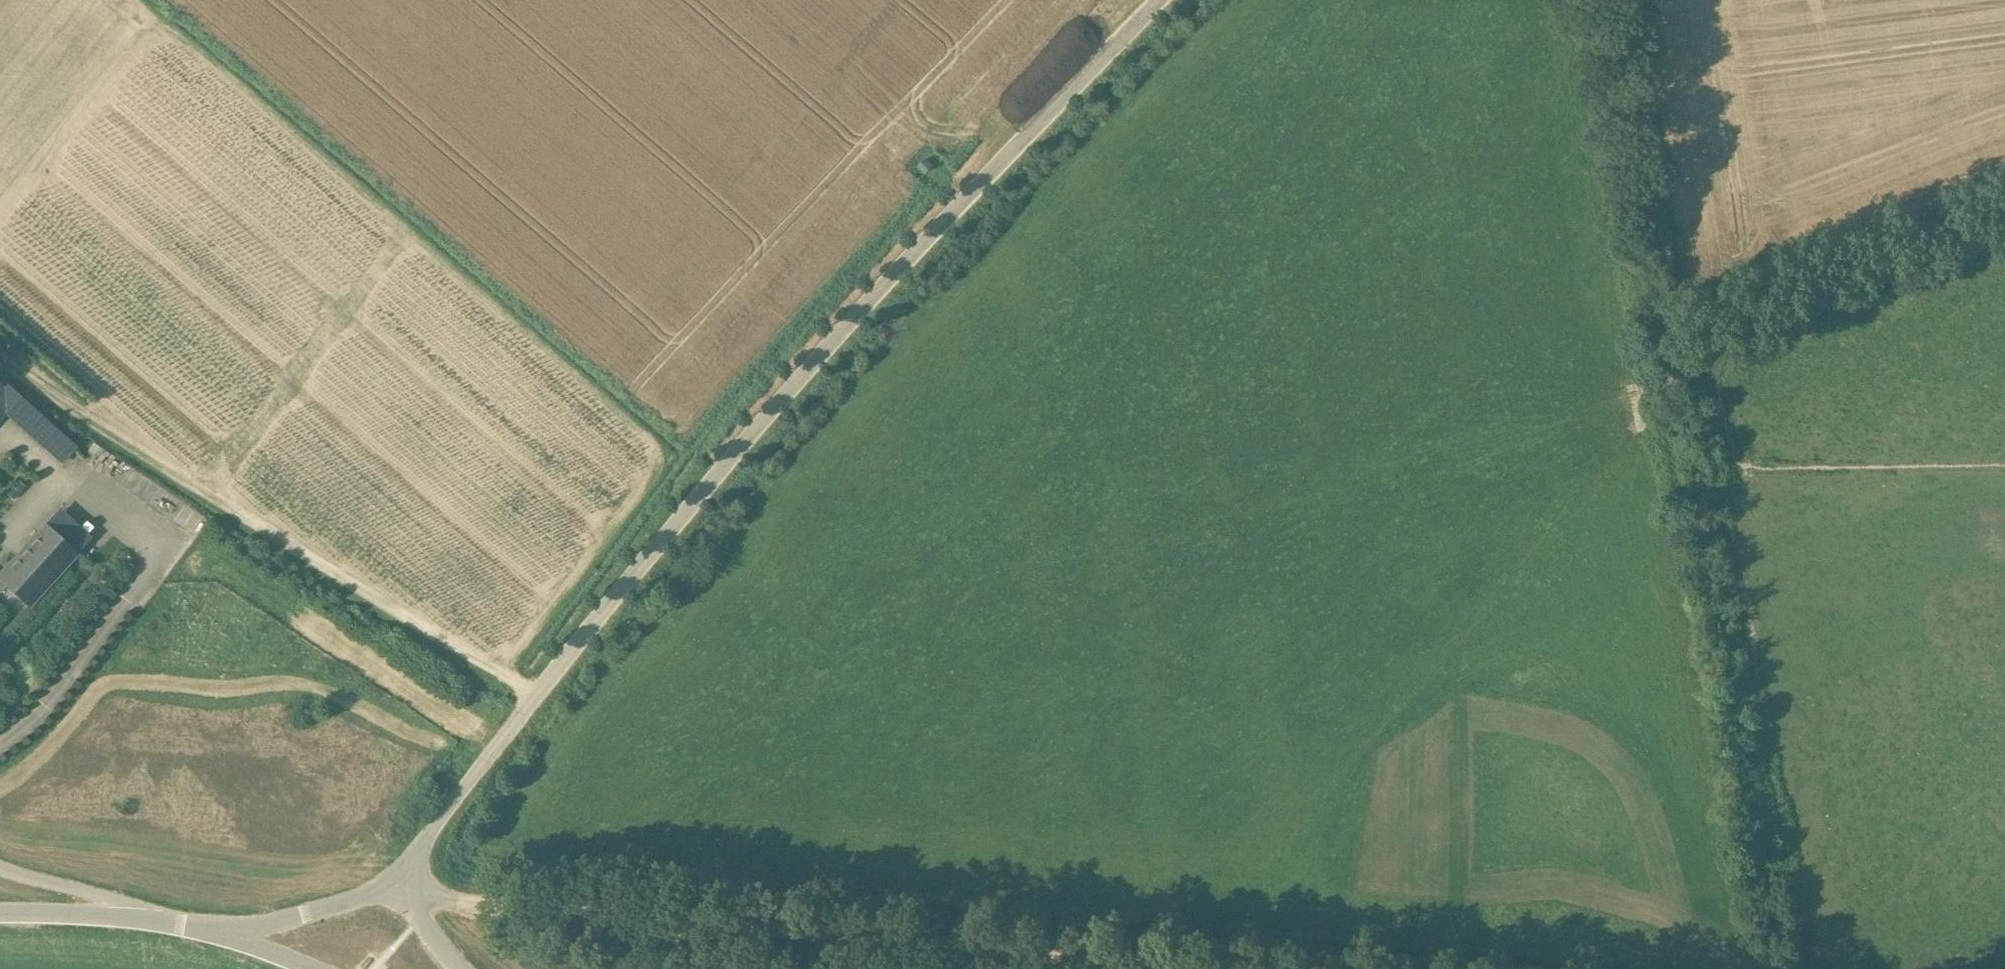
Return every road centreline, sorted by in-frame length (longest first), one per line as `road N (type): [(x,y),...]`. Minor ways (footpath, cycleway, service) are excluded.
road 1 (unclassified): [(401,880),(751,438),(1163,0)]
road 2 (track): [(1166,968),(493,902),(401,880)]
road 3 (unclassified): [(221,934),(164,917),(0,917)]
road 4 (unclassified): [(221,934),(359,904),(401,880)]

